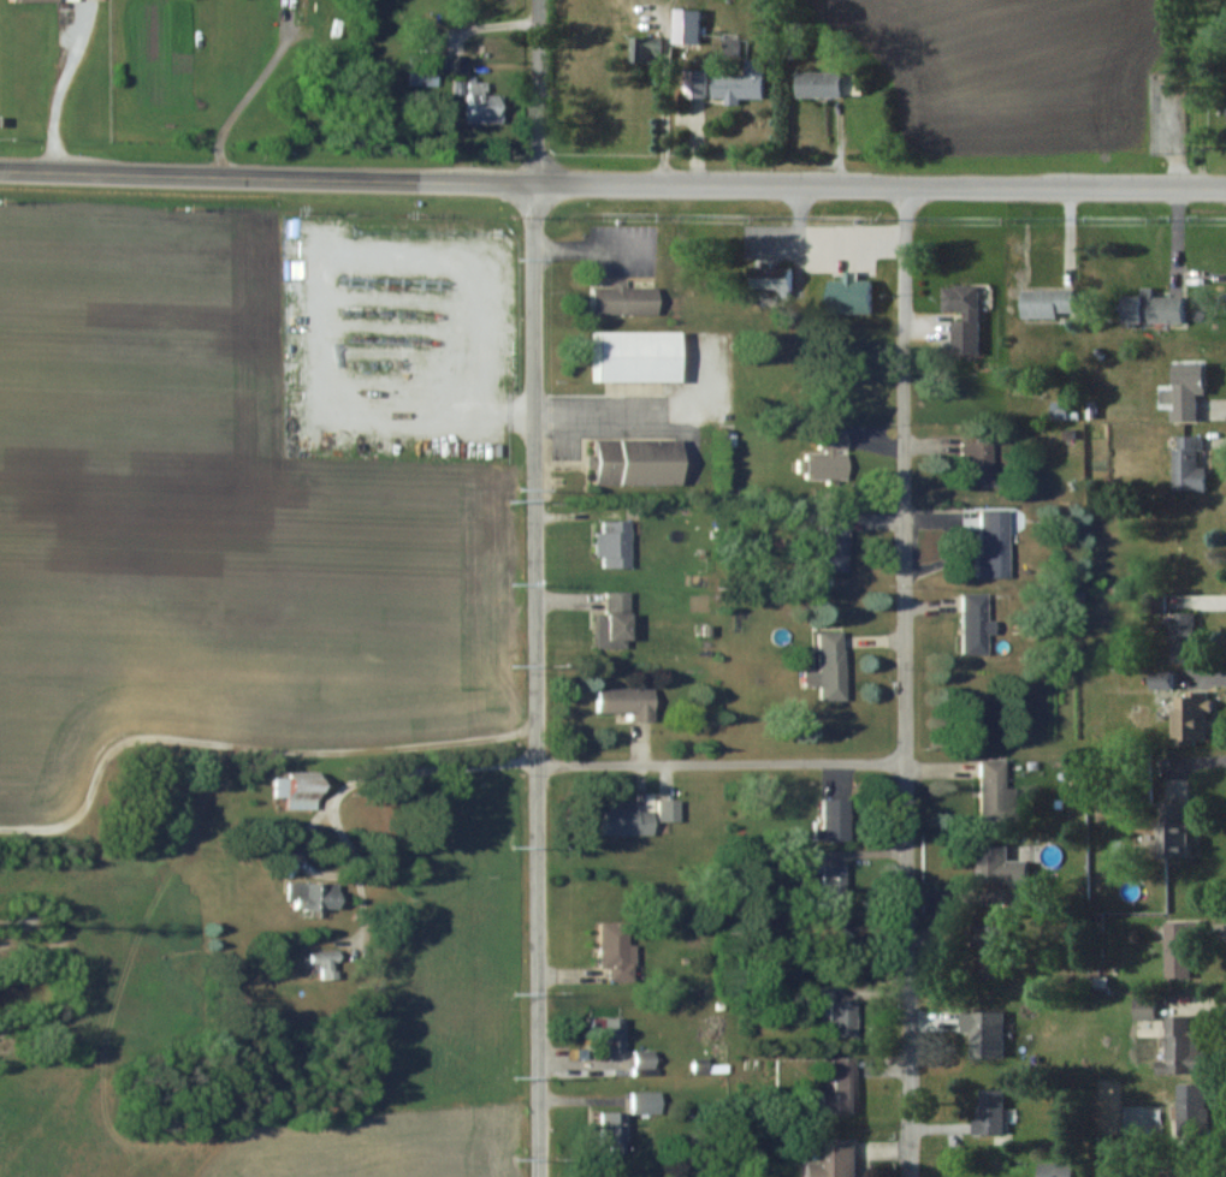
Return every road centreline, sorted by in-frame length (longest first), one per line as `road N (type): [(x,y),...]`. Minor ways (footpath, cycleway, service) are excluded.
road 1 (secondary): [(1225,187),(534,185),(0,168)]
road 2 (residential): [(542,1176),(534,185),(541,0)]
road 3 (residential): [(910,1176),(904,186)]
road 4 (residential): [(538,766),(910,765)]

